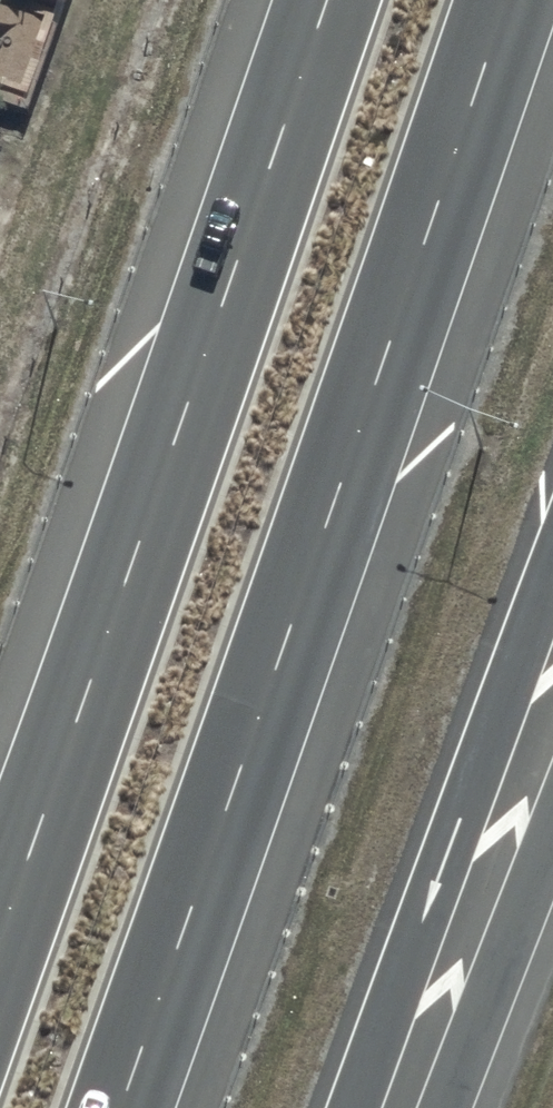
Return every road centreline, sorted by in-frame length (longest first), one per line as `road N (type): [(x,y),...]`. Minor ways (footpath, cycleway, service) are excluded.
road 1 (trunk): [(514,0),(129,1107)]
road 2 (trunk): [(0,946),(334,0)]
road 3 (trunk): [(552,604),(375,1107)]
road 4 (trunk): [(552,828),(444,1107)]

